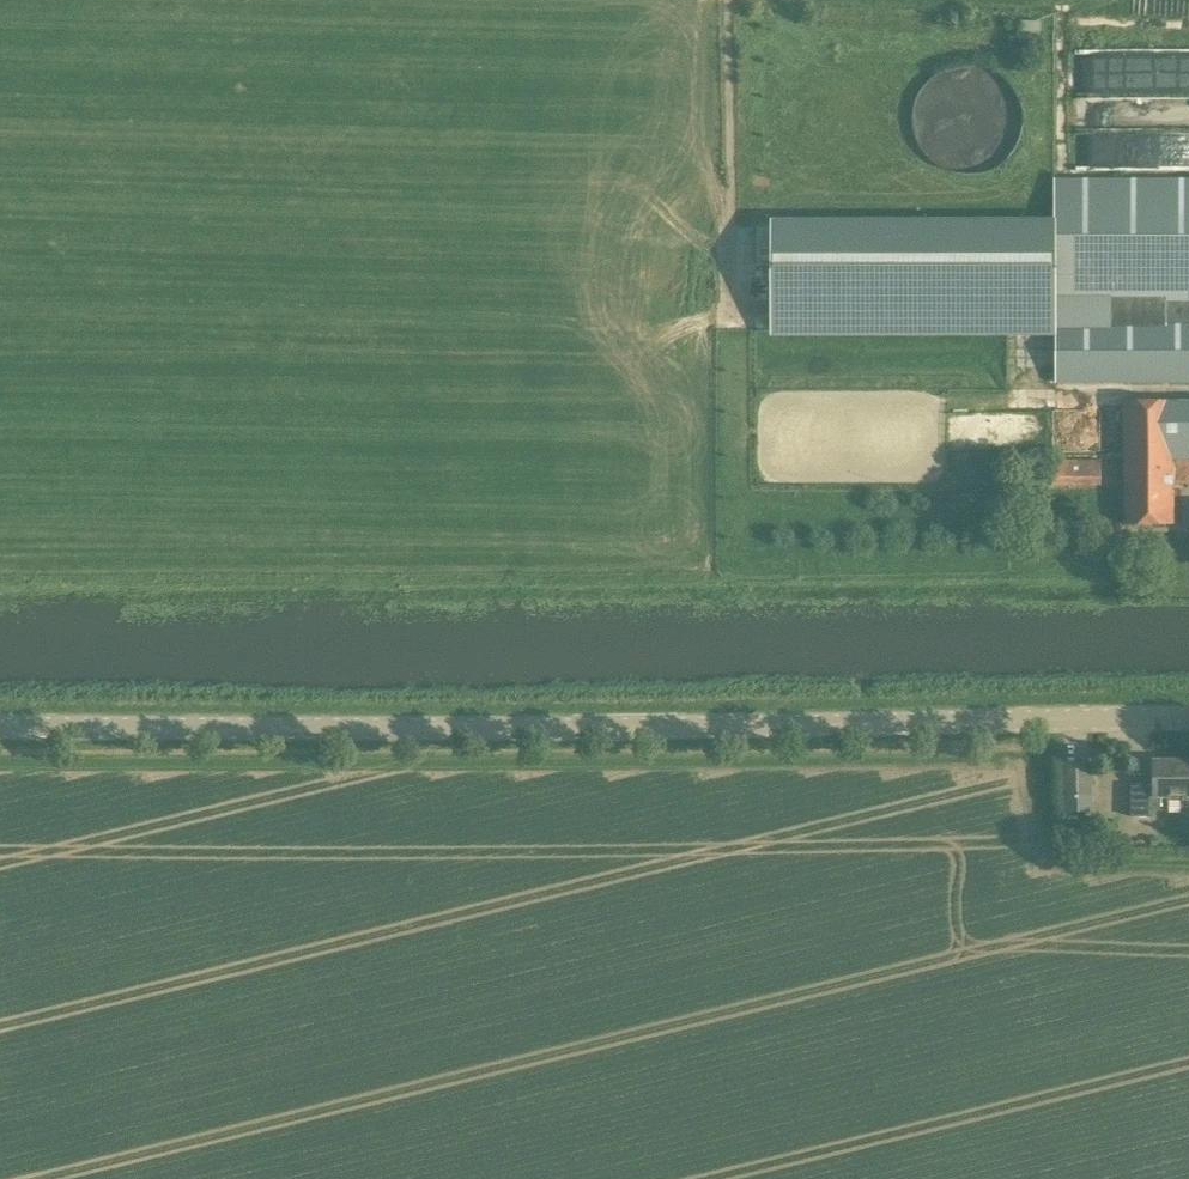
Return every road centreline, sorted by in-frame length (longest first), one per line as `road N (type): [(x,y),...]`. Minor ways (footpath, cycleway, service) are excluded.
road 1 (tertiary): [(0,726),(1188,721)]

